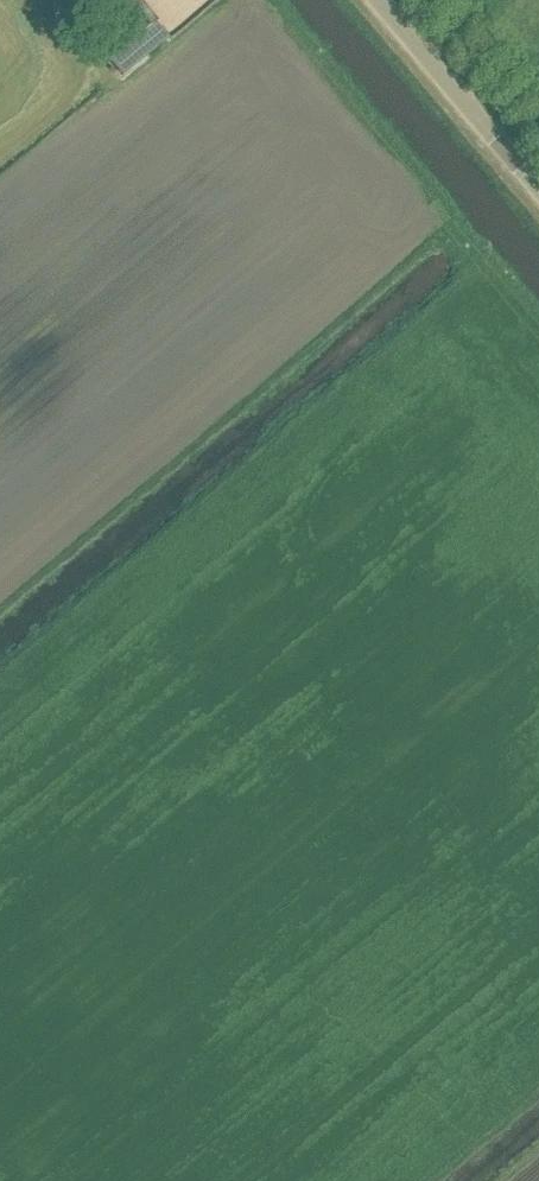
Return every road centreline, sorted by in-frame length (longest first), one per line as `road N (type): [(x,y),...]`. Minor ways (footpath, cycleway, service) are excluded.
road 1 (unclassified): [(538,192),(377,0)]

